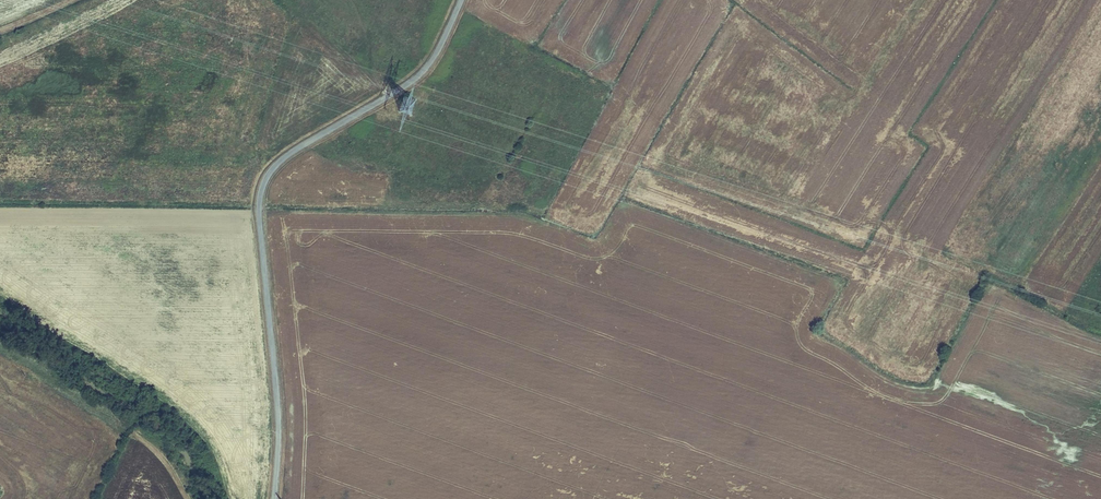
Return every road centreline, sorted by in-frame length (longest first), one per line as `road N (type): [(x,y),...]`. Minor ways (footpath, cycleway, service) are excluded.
road 1 (unclassified): [(274,498),(280,426),(261,218),(266,181),(291,152),(415,78),(462,0)]

